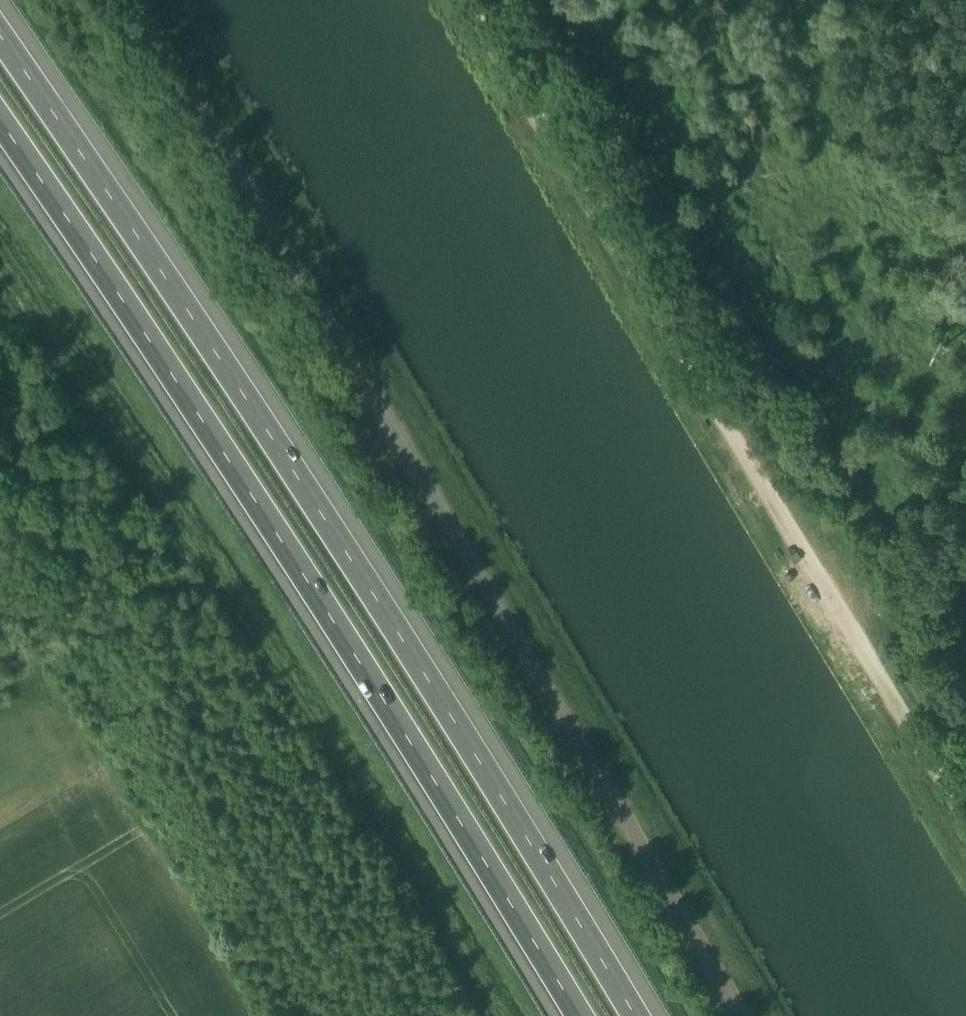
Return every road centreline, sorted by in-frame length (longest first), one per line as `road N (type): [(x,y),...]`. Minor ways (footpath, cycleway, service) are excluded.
road 1 (unclassified): [(733,1015),(133,0)]
road 2 (motorway): [(628,1015),(325,516),(0,39)]
road 3 (motorway): [(0,124),(303,576),(570,1015)]
road 4 (track): [(965,821),(599,218)]
road 5 (track): [(599,218),(467,0)]

